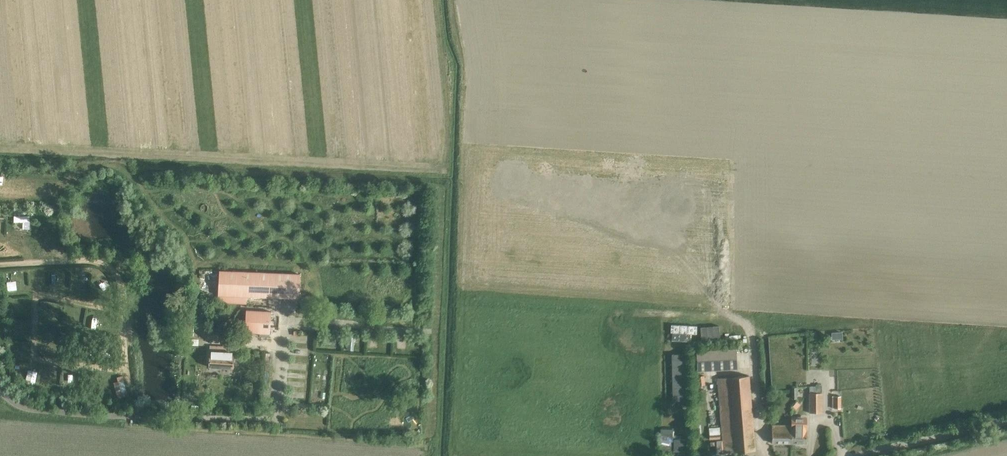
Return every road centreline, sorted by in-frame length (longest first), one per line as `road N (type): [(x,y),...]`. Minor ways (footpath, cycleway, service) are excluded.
road 1 (unclassified): [(862,455),(1006,419)]

